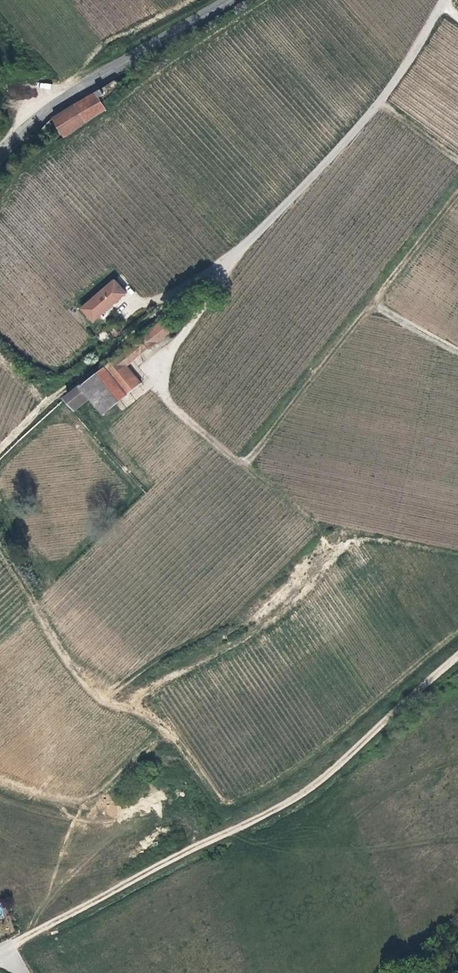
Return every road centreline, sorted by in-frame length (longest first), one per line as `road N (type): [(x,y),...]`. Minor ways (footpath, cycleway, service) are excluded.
road 1 (track): [(0,779),(79,803),(96,797),(164,733),(130,708),(145,689),(271,618),(331,556),(316,522),(206,436),(157,379)]
road 2 (track): [(0,449),(166,306),(236,256),(379,105),(445,0)]
road 3 (track): [(33,933),(299,795),(457,655)]
road 4 (track): [(457,191),(245,464)]
road 5 (tertiary): [(0,153),(45,114),(231,0)]
road 6 (track): [(0,546),(77,677),(100,698),(130,708)]
road 7 (track): [(28,936),(45,902),(145,815)]
road 8 (unclassified): [(157,379),(236,256)]

